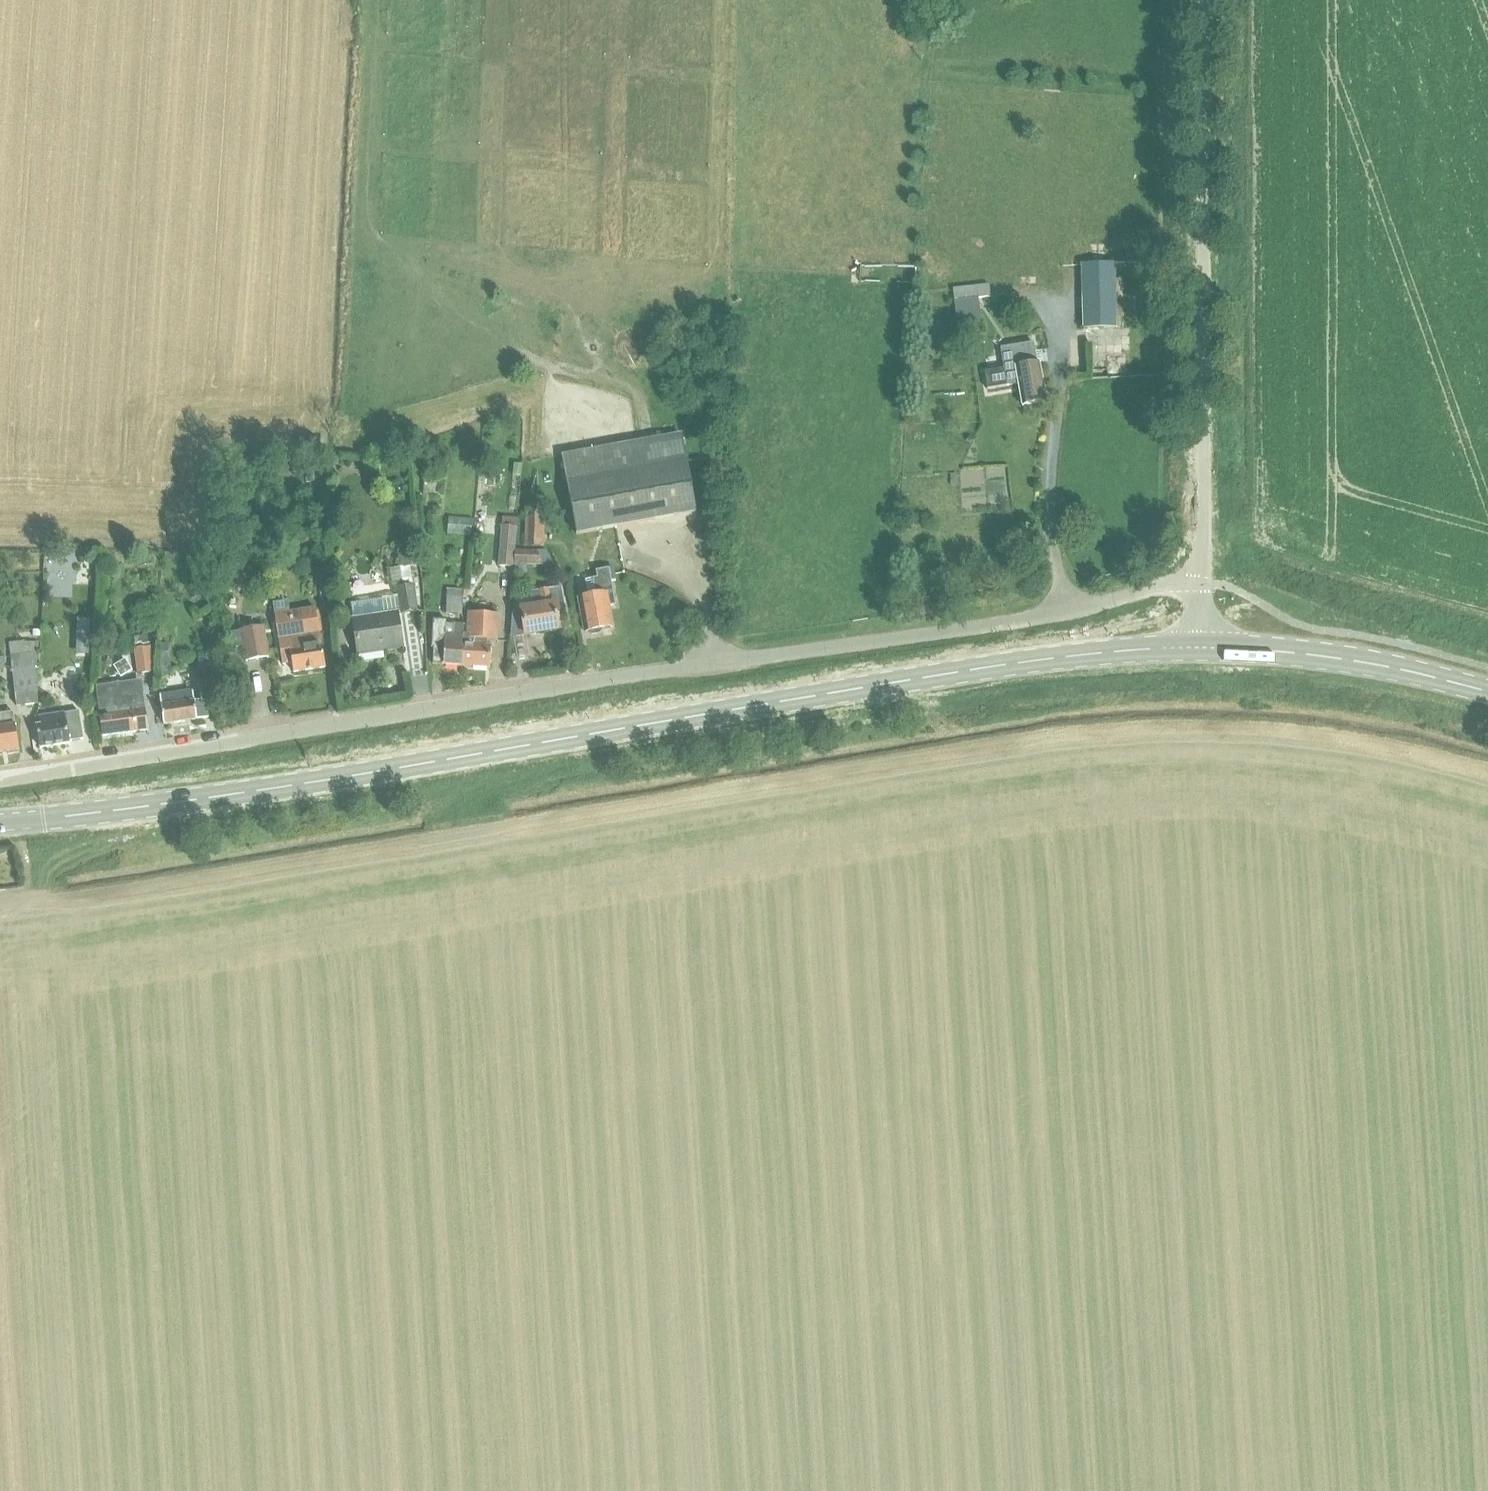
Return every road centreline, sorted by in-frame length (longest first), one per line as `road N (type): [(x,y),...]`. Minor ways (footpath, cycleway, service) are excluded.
road 1 (residential): [(0,780),(718,662),(989,626),(1163,583),(1200,584)]
road 2 (secondary): [(0,823),(190,801),(1063,657),(1197,648)]
road 3 (unclassified): [(1200,584),(1207,0)]
road 4 (secondary): [(1197,648),(1299,653),(1487,692)]

